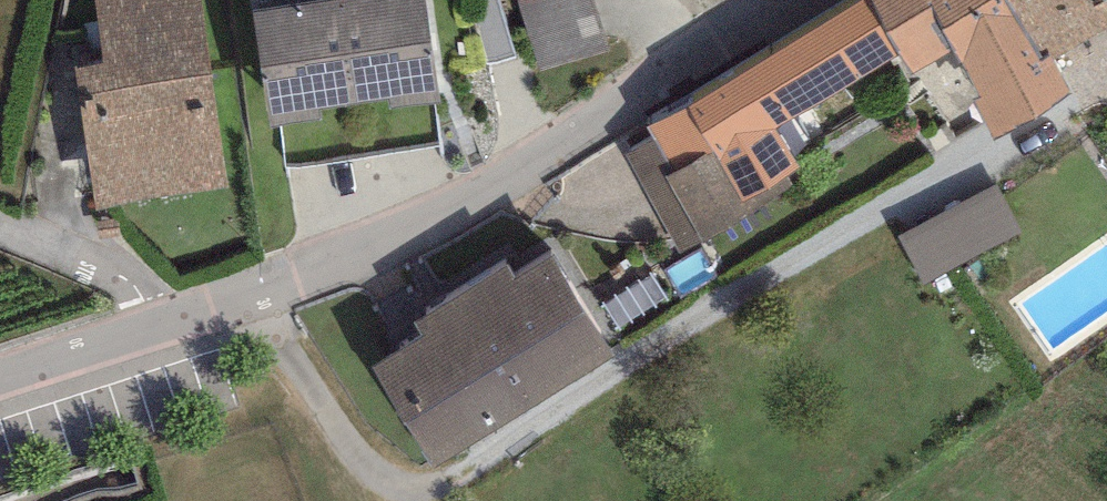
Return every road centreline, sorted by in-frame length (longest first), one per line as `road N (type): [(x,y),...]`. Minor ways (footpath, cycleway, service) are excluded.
road 1 (residential): [(796,0),(559,156),(254,289),(0,378)]

